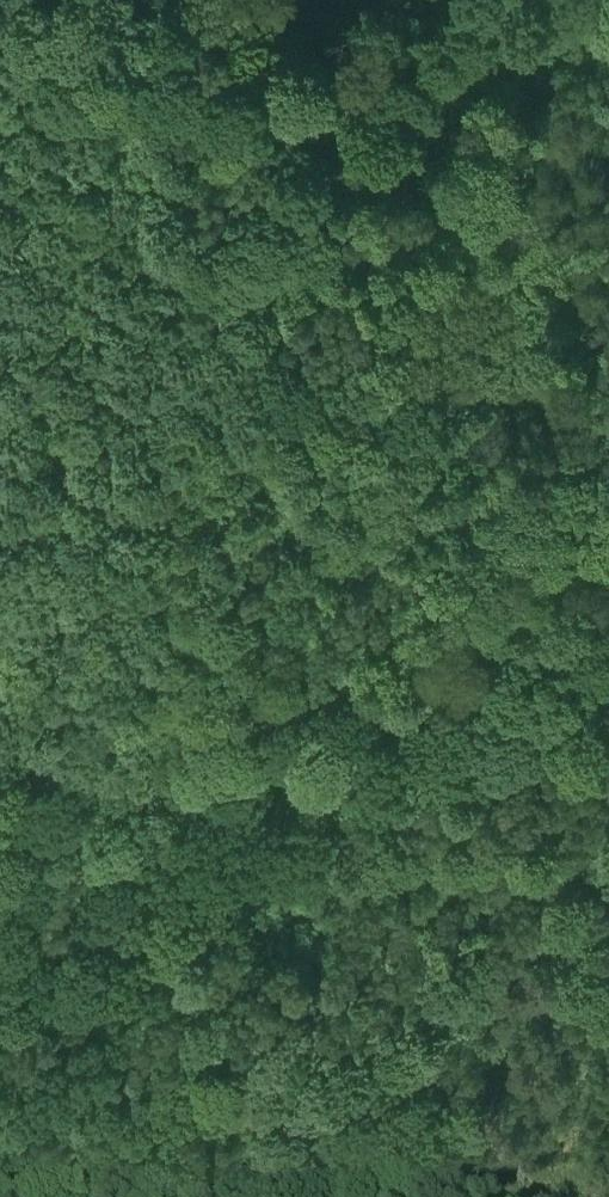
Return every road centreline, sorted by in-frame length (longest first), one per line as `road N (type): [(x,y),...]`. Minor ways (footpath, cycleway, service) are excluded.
road 1 (track): [(175,1196),(158,1095),(156,966),(203,601),(227,515),(246,490),(318,435),(377,410),(413,408),(460,422),(542,470),(608,476)]

